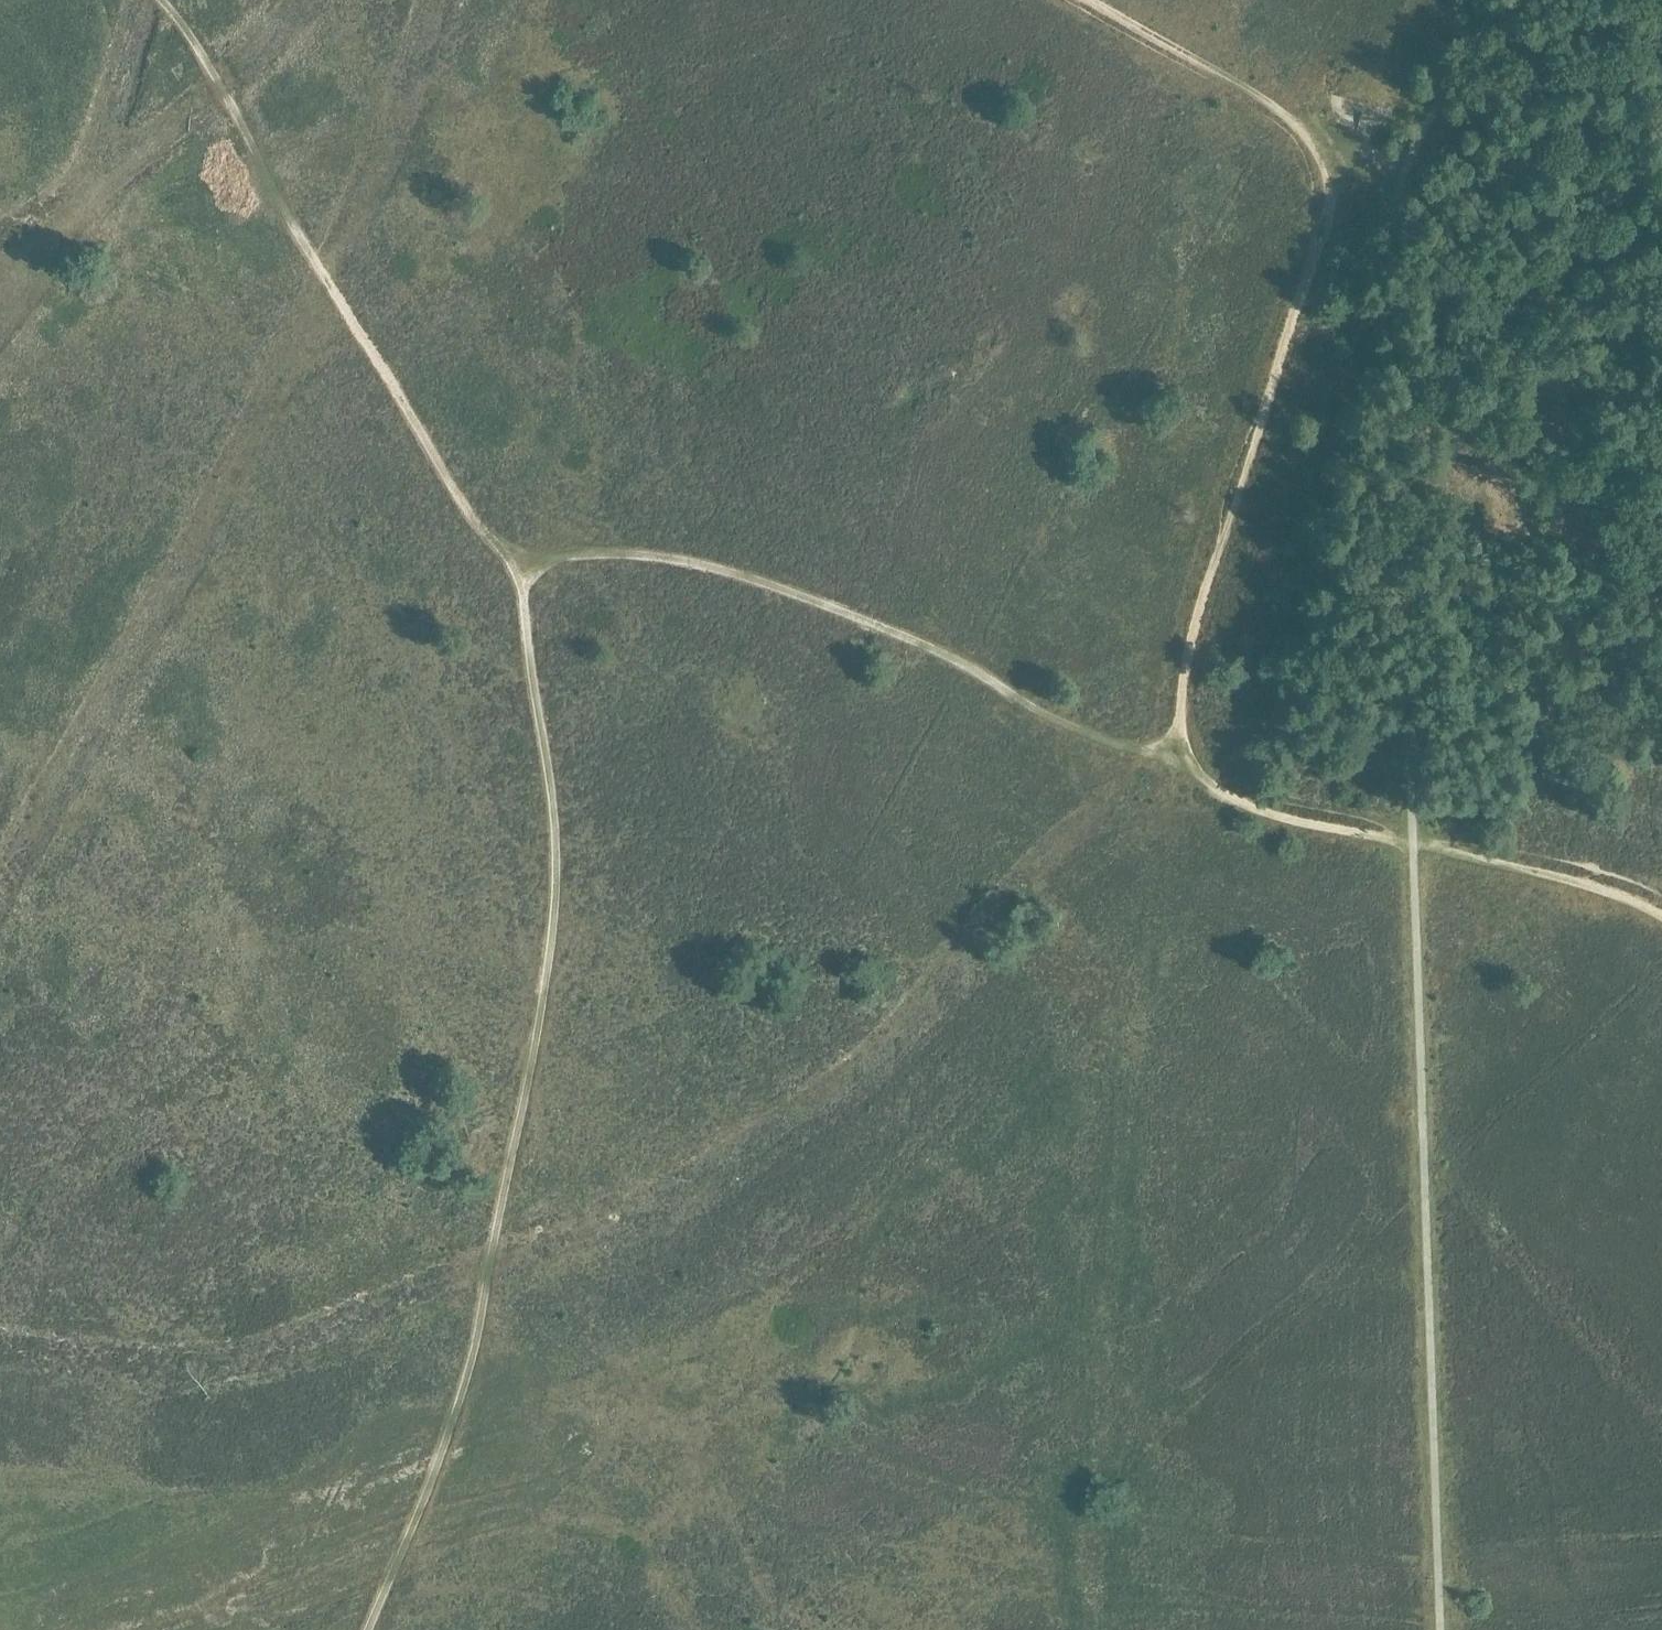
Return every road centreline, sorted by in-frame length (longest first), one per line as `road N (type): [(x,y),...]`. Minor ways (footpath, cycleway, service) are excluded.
road 1 (track): [(1661,918),(1563,878),(1257,809),(1208,788),(1189,765),(1184,675),(1332,186),(1289,116),(1091,0)]

